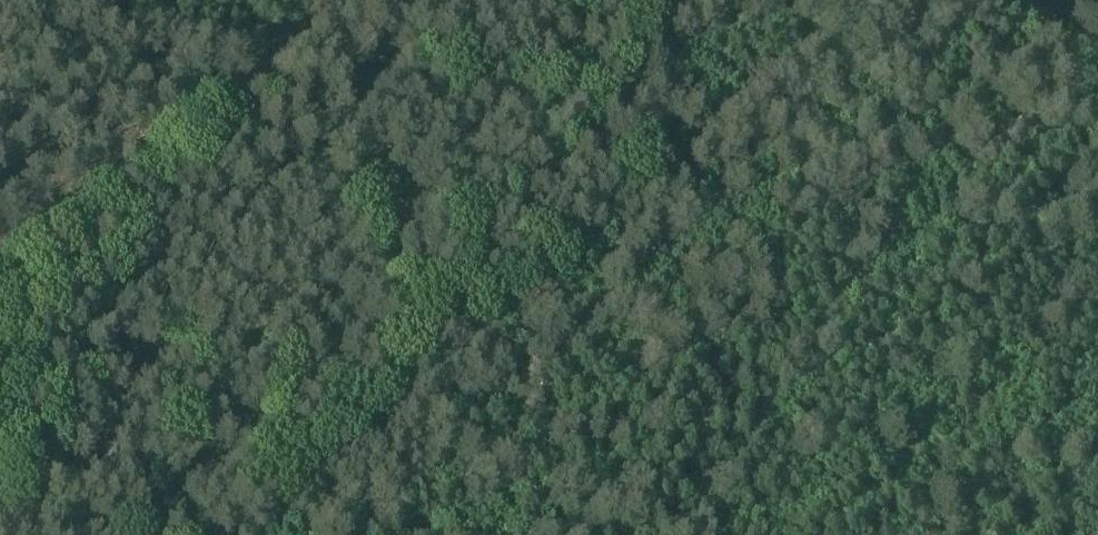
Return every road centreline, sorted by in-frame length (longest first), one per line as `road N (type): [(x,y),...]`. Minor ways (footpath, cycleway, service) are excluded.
road 1 (track): [(0,273),(355,0)]

